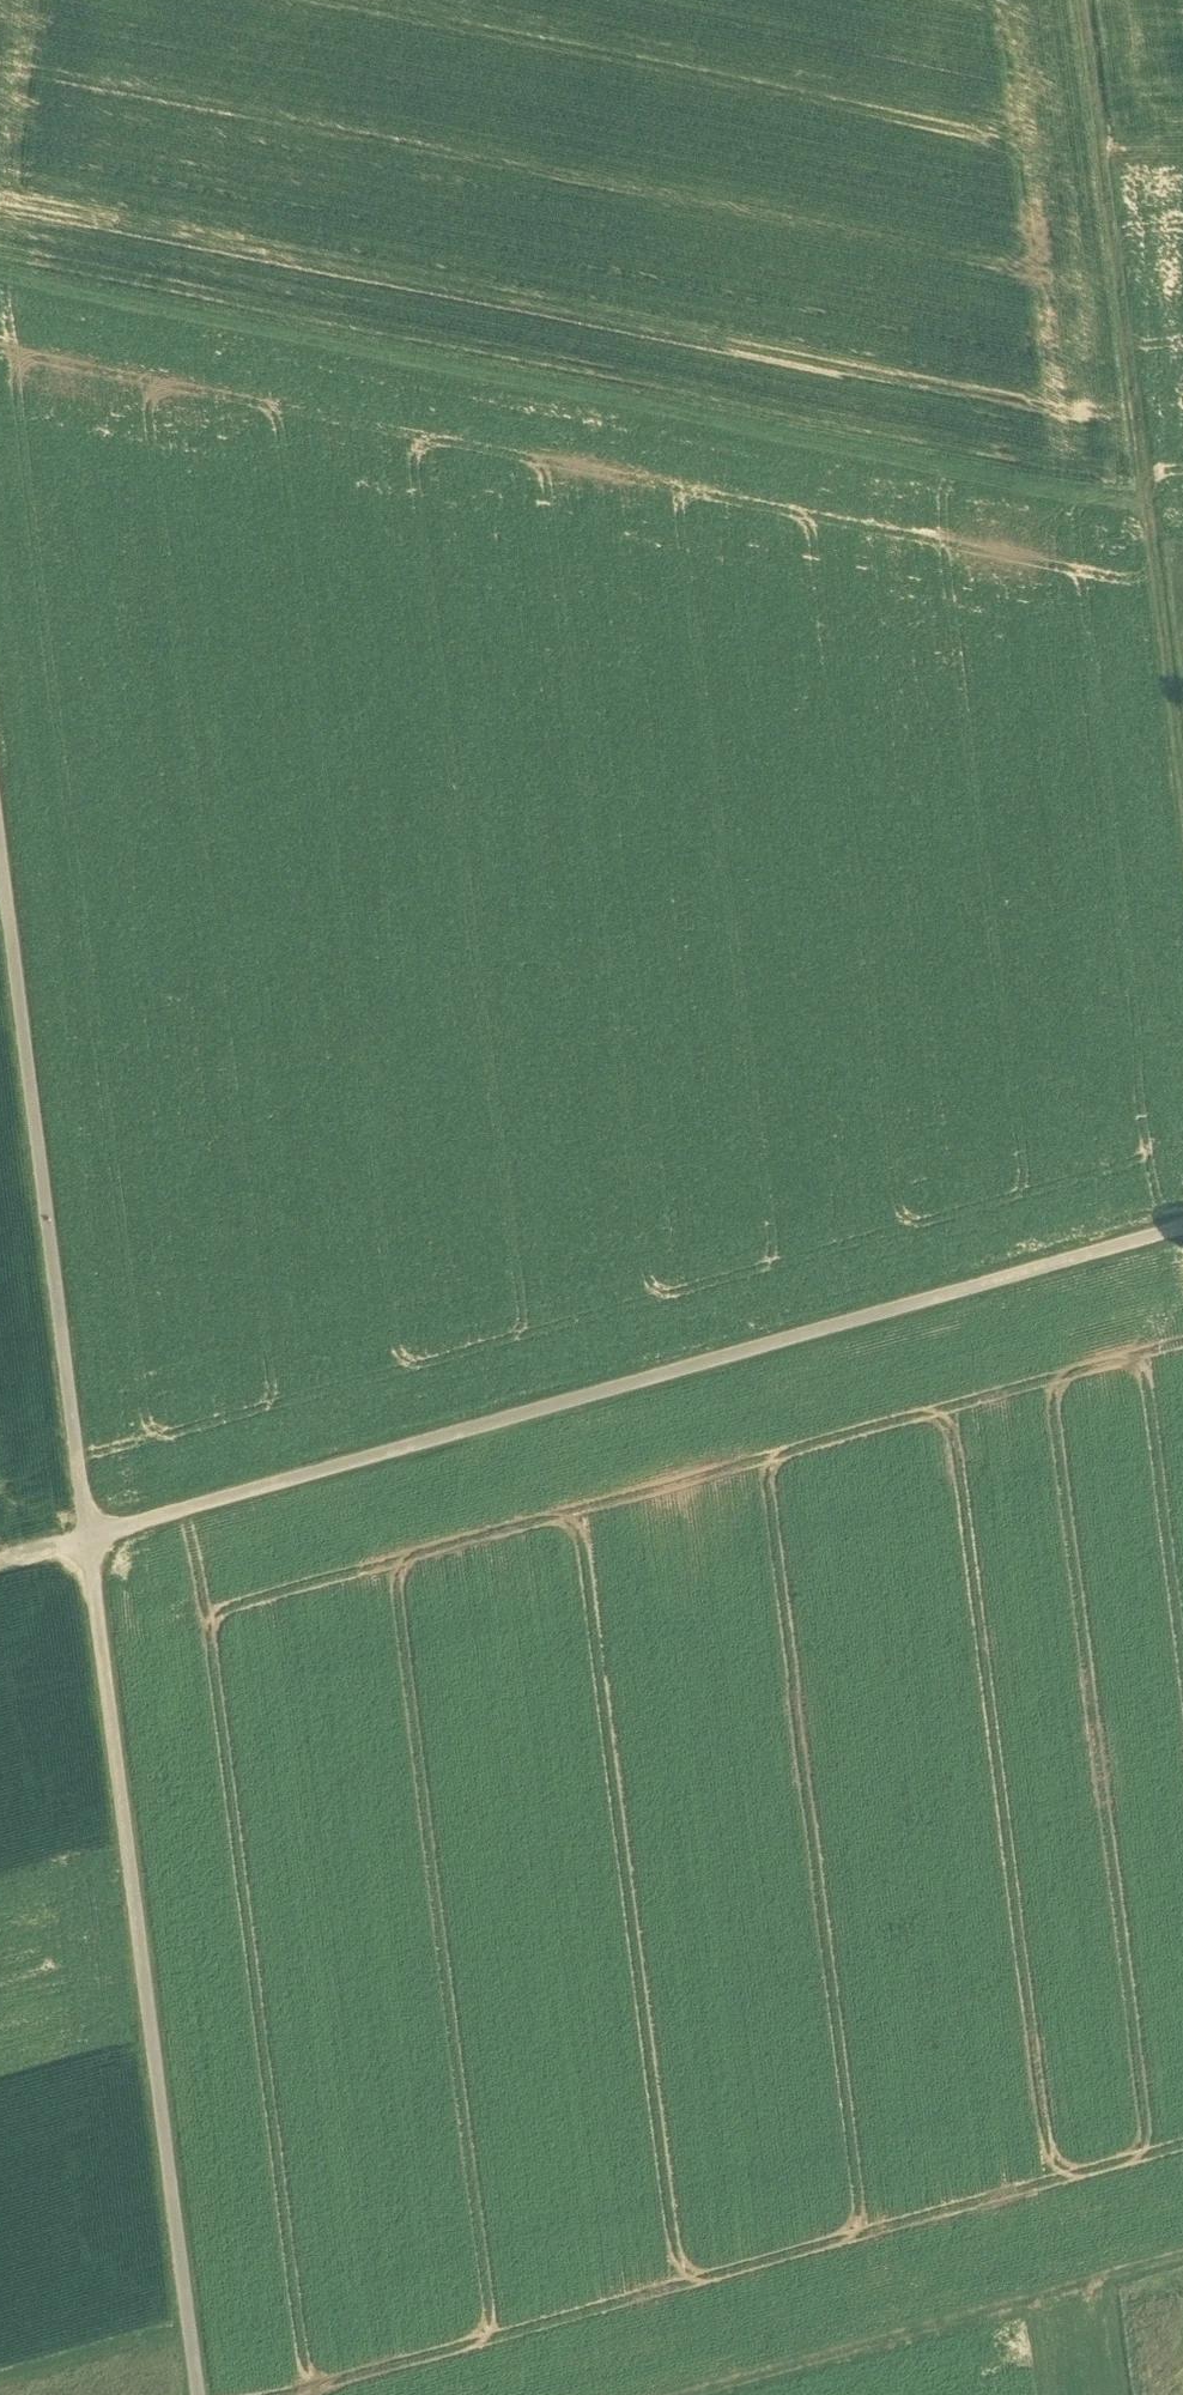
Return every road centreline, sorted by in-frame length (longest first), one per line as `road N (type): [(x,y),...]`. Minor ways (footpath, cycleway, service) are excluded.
road 1 (track): [(1182,1228),(89,1538),(0,838)]
road 2 (track): [(1148,506),(0,278)]
road 3 (track): [(199,2394),(89,1538)]
road 4 (track): [(1182,785),(1083,0)]
road 5 (track): [(698,2394),(1182,2260)]

